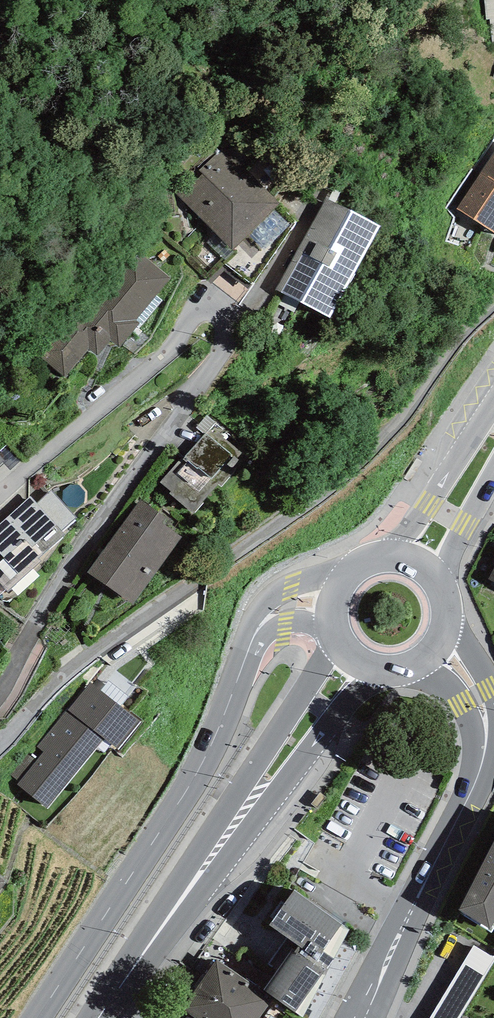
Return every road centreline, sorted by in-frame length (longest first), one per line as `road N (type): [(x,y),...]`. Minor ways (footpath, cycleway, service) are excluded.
road 1 (residential): [(0,690),(85,544),(217,360),(226,337),(222,316),(195,316),(161,358),(0,494)]
road 2 (residential): [(493,304),(412,406),(344,474),(83,660),(0,742)]
road 3 (tertiary): [(333,602),(287,605),(257,629),(188,789),(35,1017)]
road 4 (tertiary): [(98,1017),(353,656)]
road 5 (secondary): [(433,643),(476,695),(484,750),(357,1017)]
road 6 (secondary): [(415,565),(493,438)]

